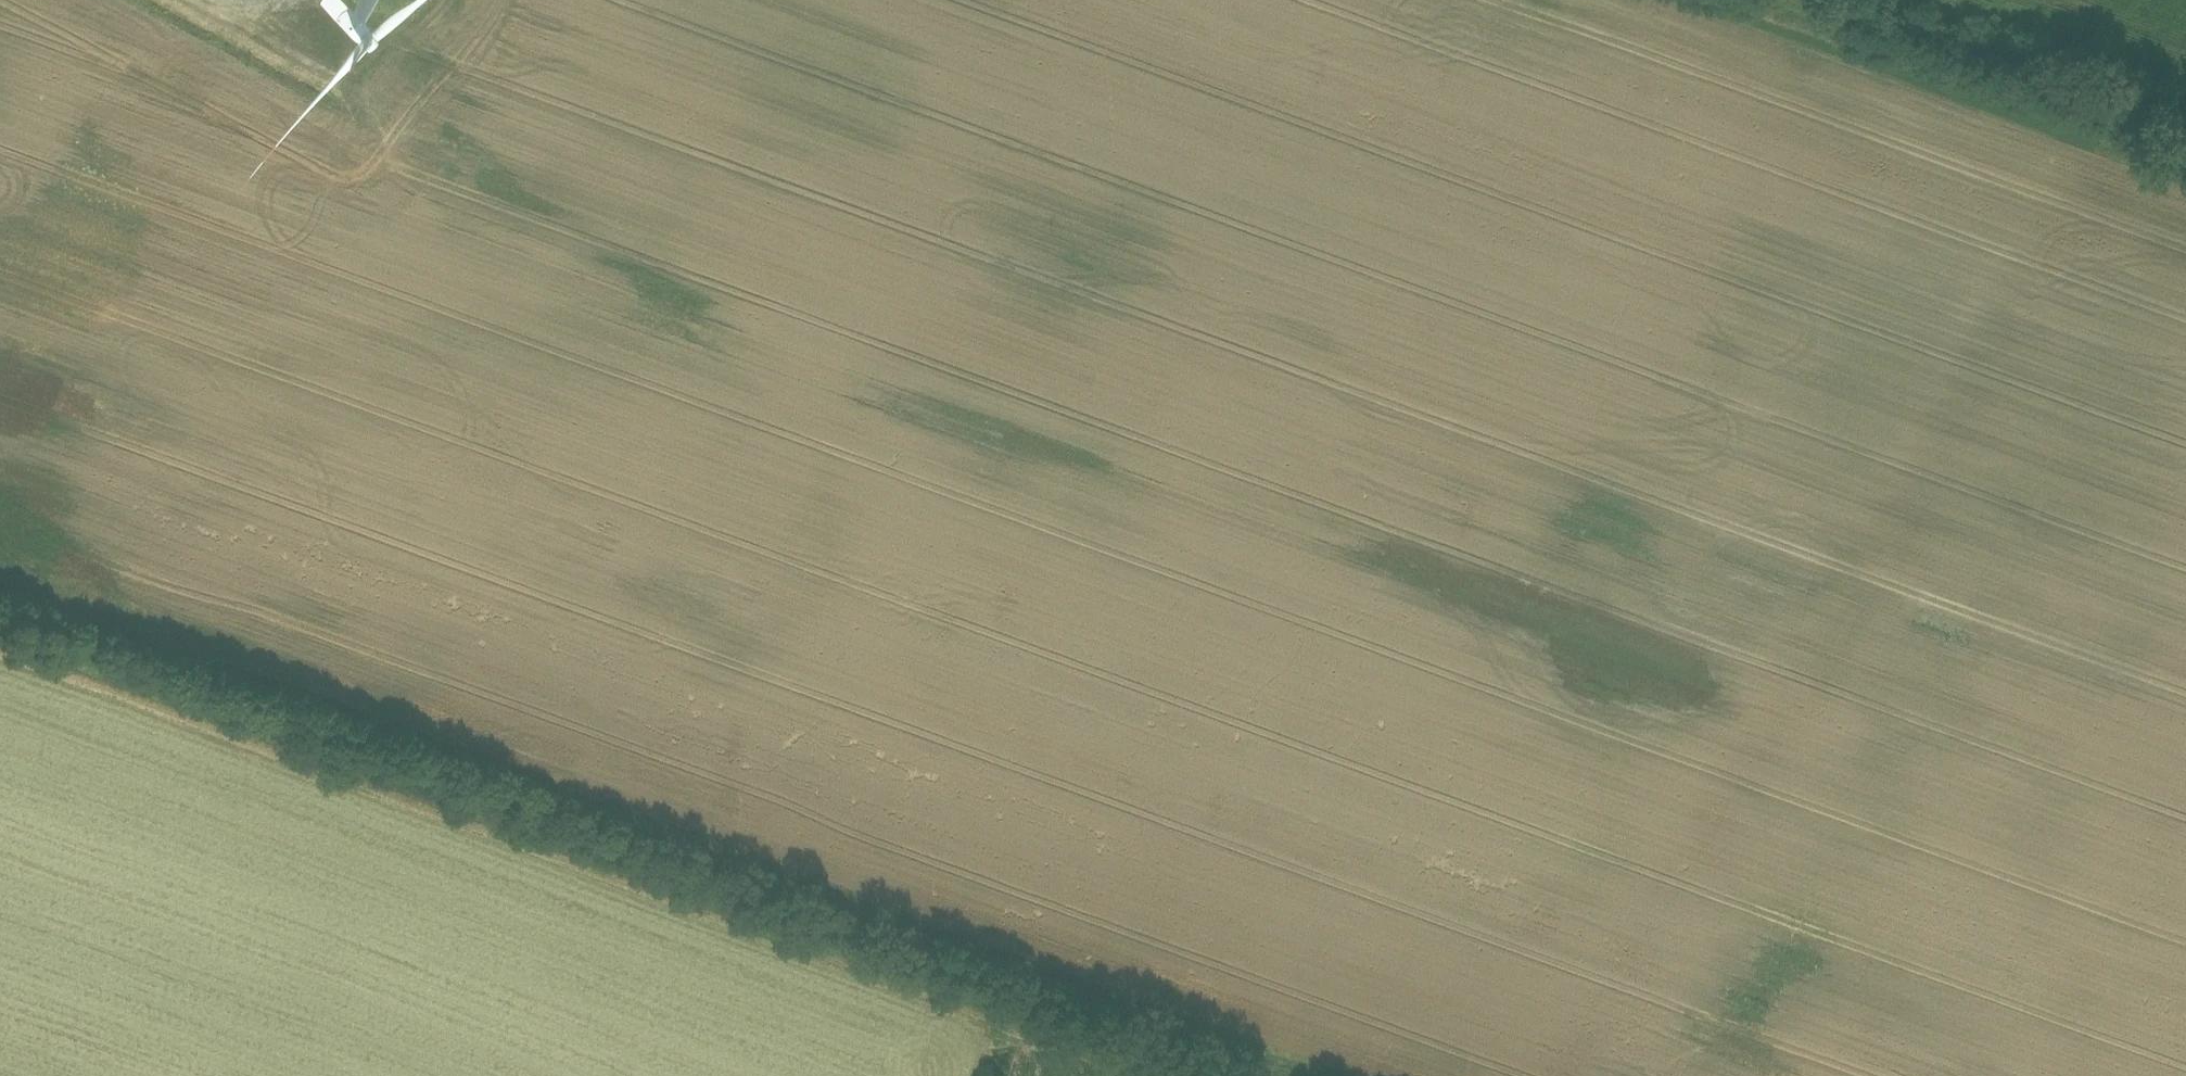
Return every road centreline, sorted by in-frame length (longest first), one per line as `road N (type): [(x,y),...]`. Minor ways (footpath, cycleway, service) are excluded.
road 1 (track): [(204,0),(876,357),(1733,661)]

